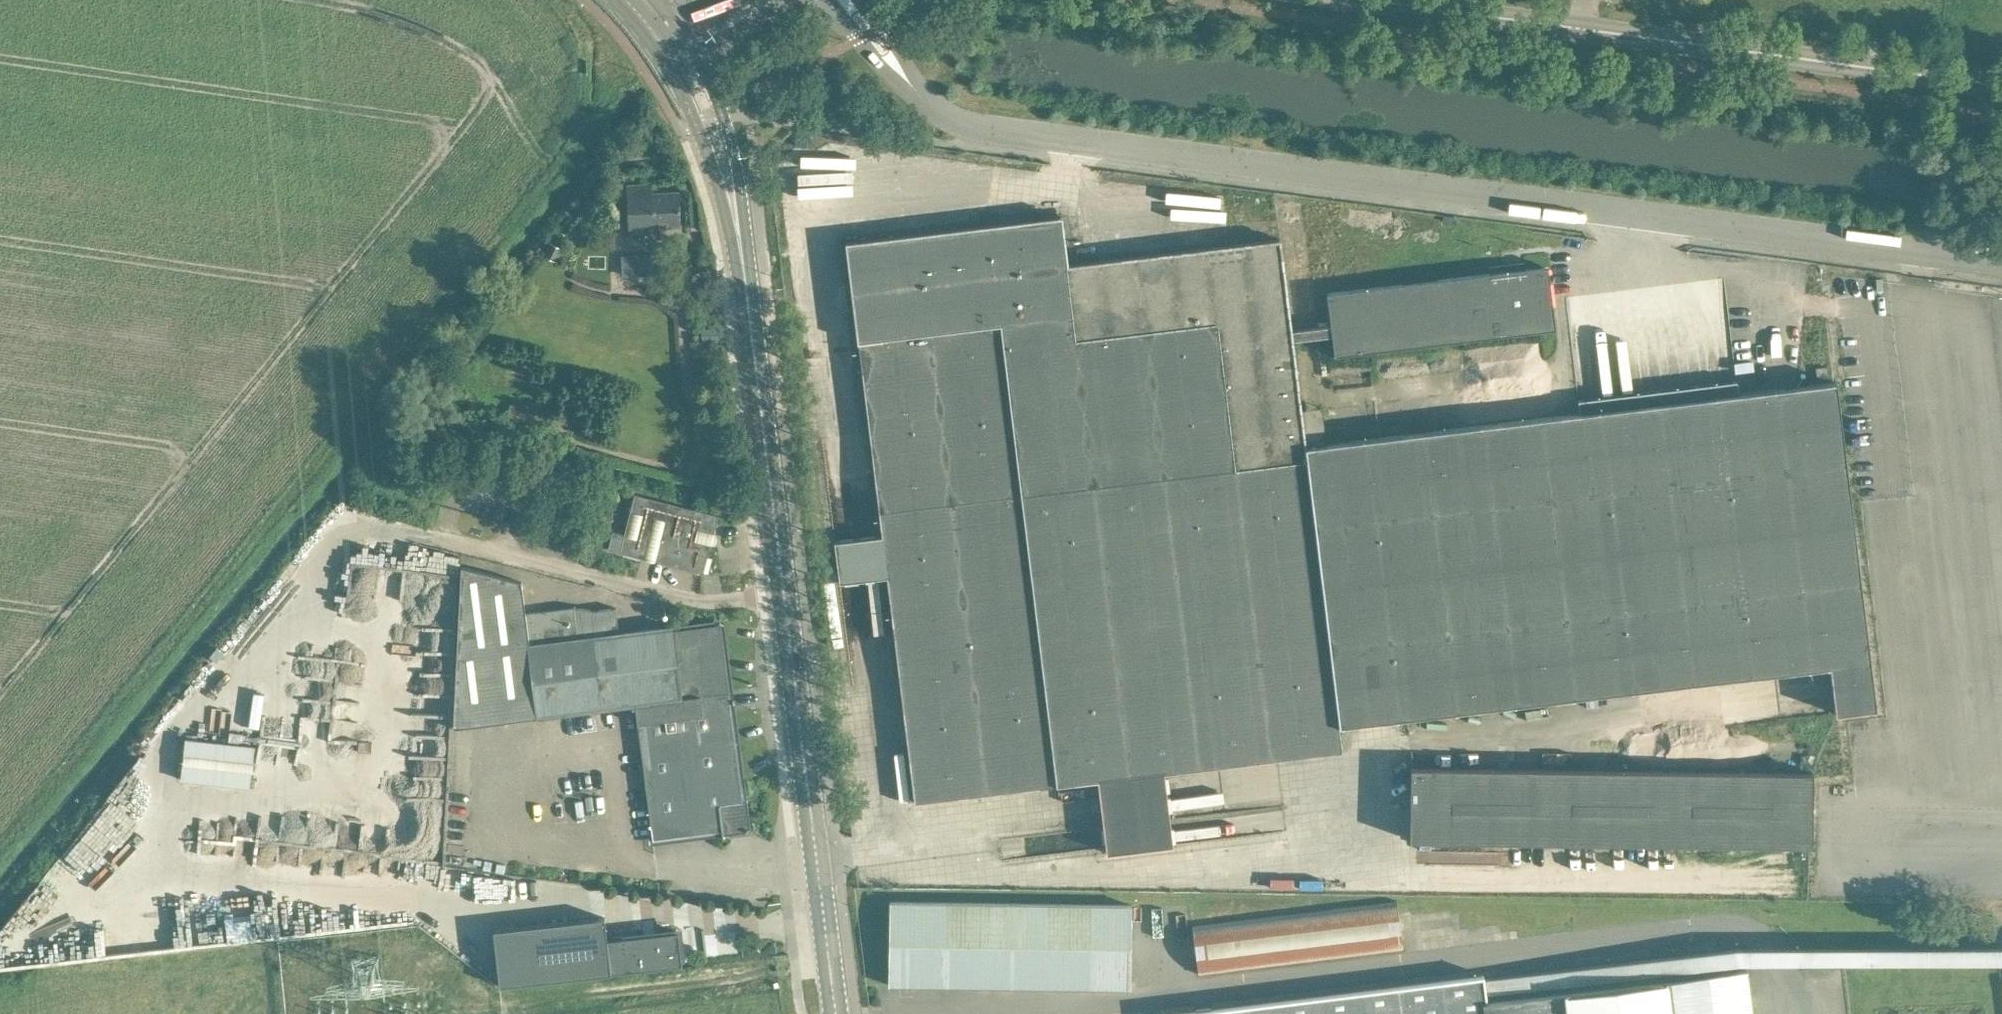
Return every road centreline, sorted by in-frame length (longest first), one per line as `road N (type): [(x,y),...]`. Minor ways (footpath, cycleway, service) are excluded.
road 1 (unclassified): [(2001,263),(995,132),(945,115)]
road 2 (secondary): [(835,1013),(742,254)]
road 3 (secondary): [(2001,86),(1370,0)]
road 4 (secondary): [(661,59),(694,122),(742,254)]
road 5 (secondary): [(742,254),(739,178),(696,55)]
road 6 (unclassified): [(825,0),(893,81),(945,115)]
road 7 (unclassified): [(945,115),(861,0)]

